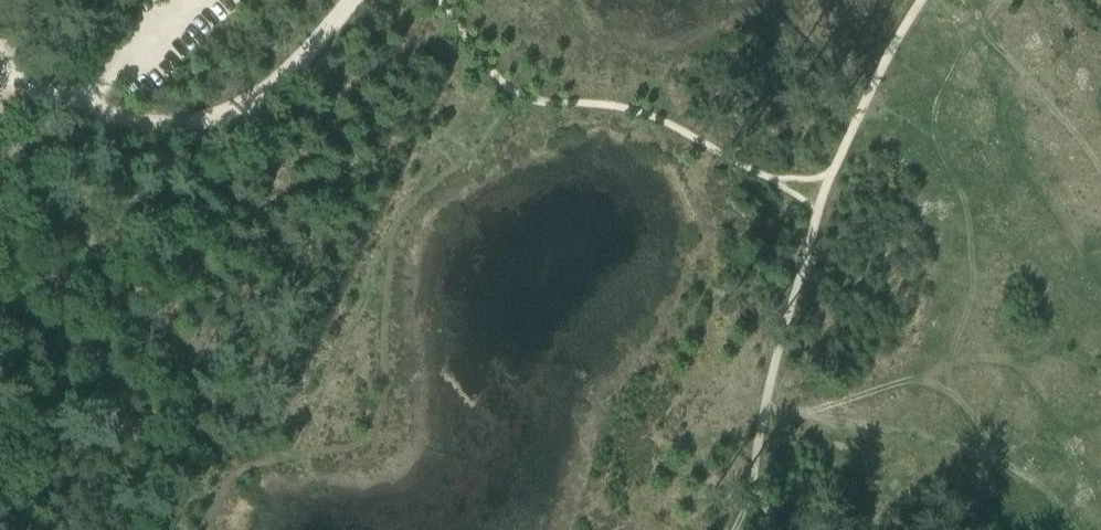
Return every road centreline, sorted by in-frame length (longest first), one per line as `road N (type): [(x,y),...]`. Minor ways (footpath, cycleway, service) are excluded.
road 1 (track): [(0,146),(27,529)]

